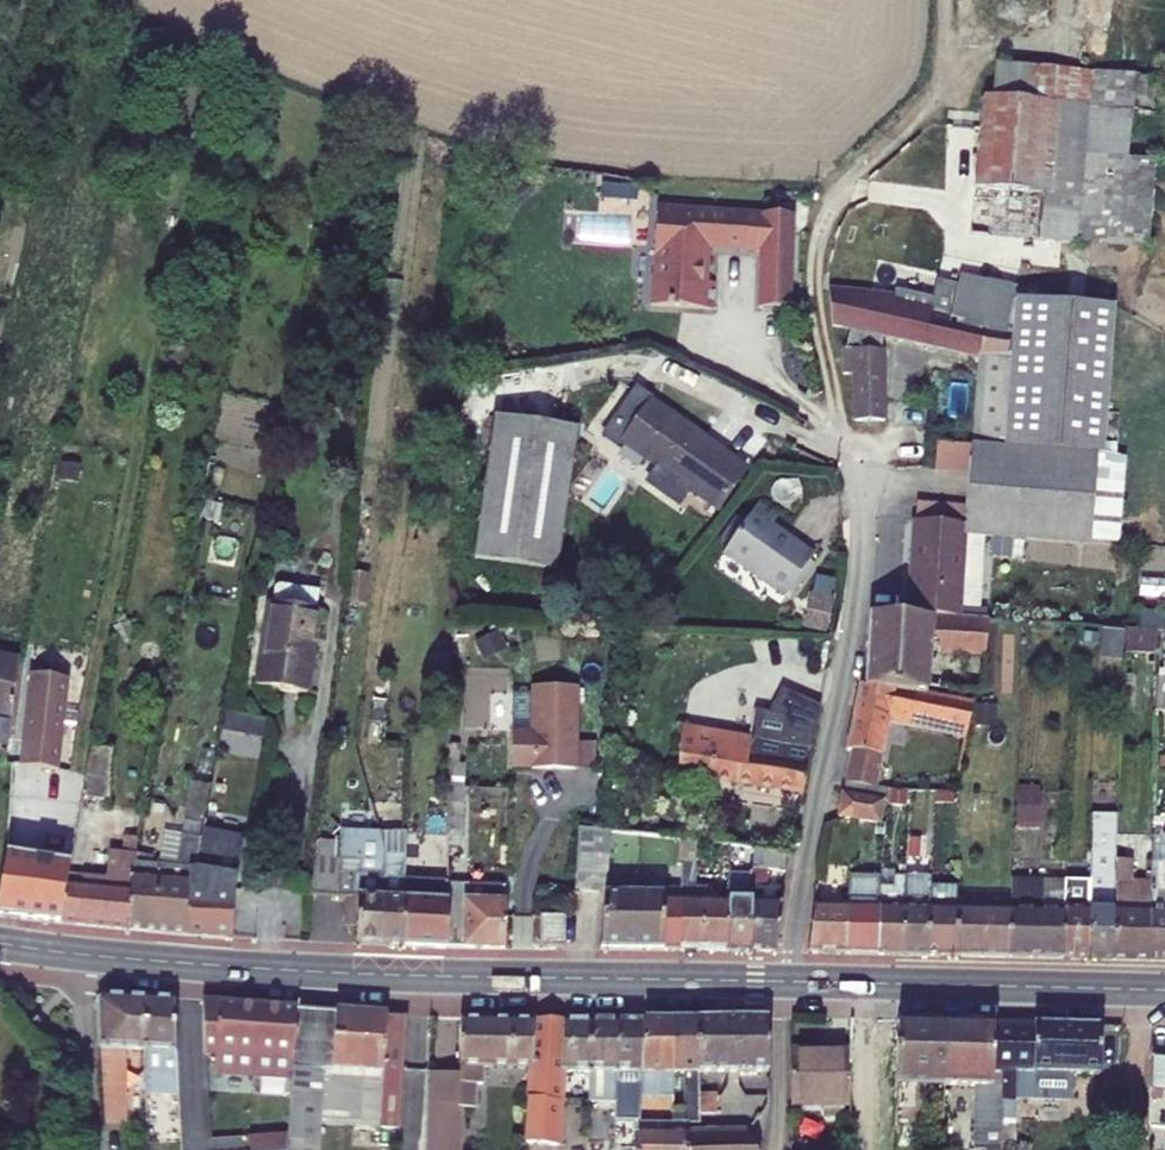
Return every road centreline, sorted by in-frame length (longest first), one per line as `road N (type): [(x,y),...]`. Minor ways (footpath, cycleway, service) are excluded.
road 1 (residential): [(783,983),(847,654),(864,516),(818,318),(820,211)]
road 2 (secondary): [(81,956),(283,971),(783,983)]
road 3 (secondary): [(783,983),(1164,991)]
road 4 (track): [(820,211),(934,97),(945,0)]
road 5 (unclassified): [(81,956),(100,1149)]
road 6 (track): [(783,1149),(783,983)]

